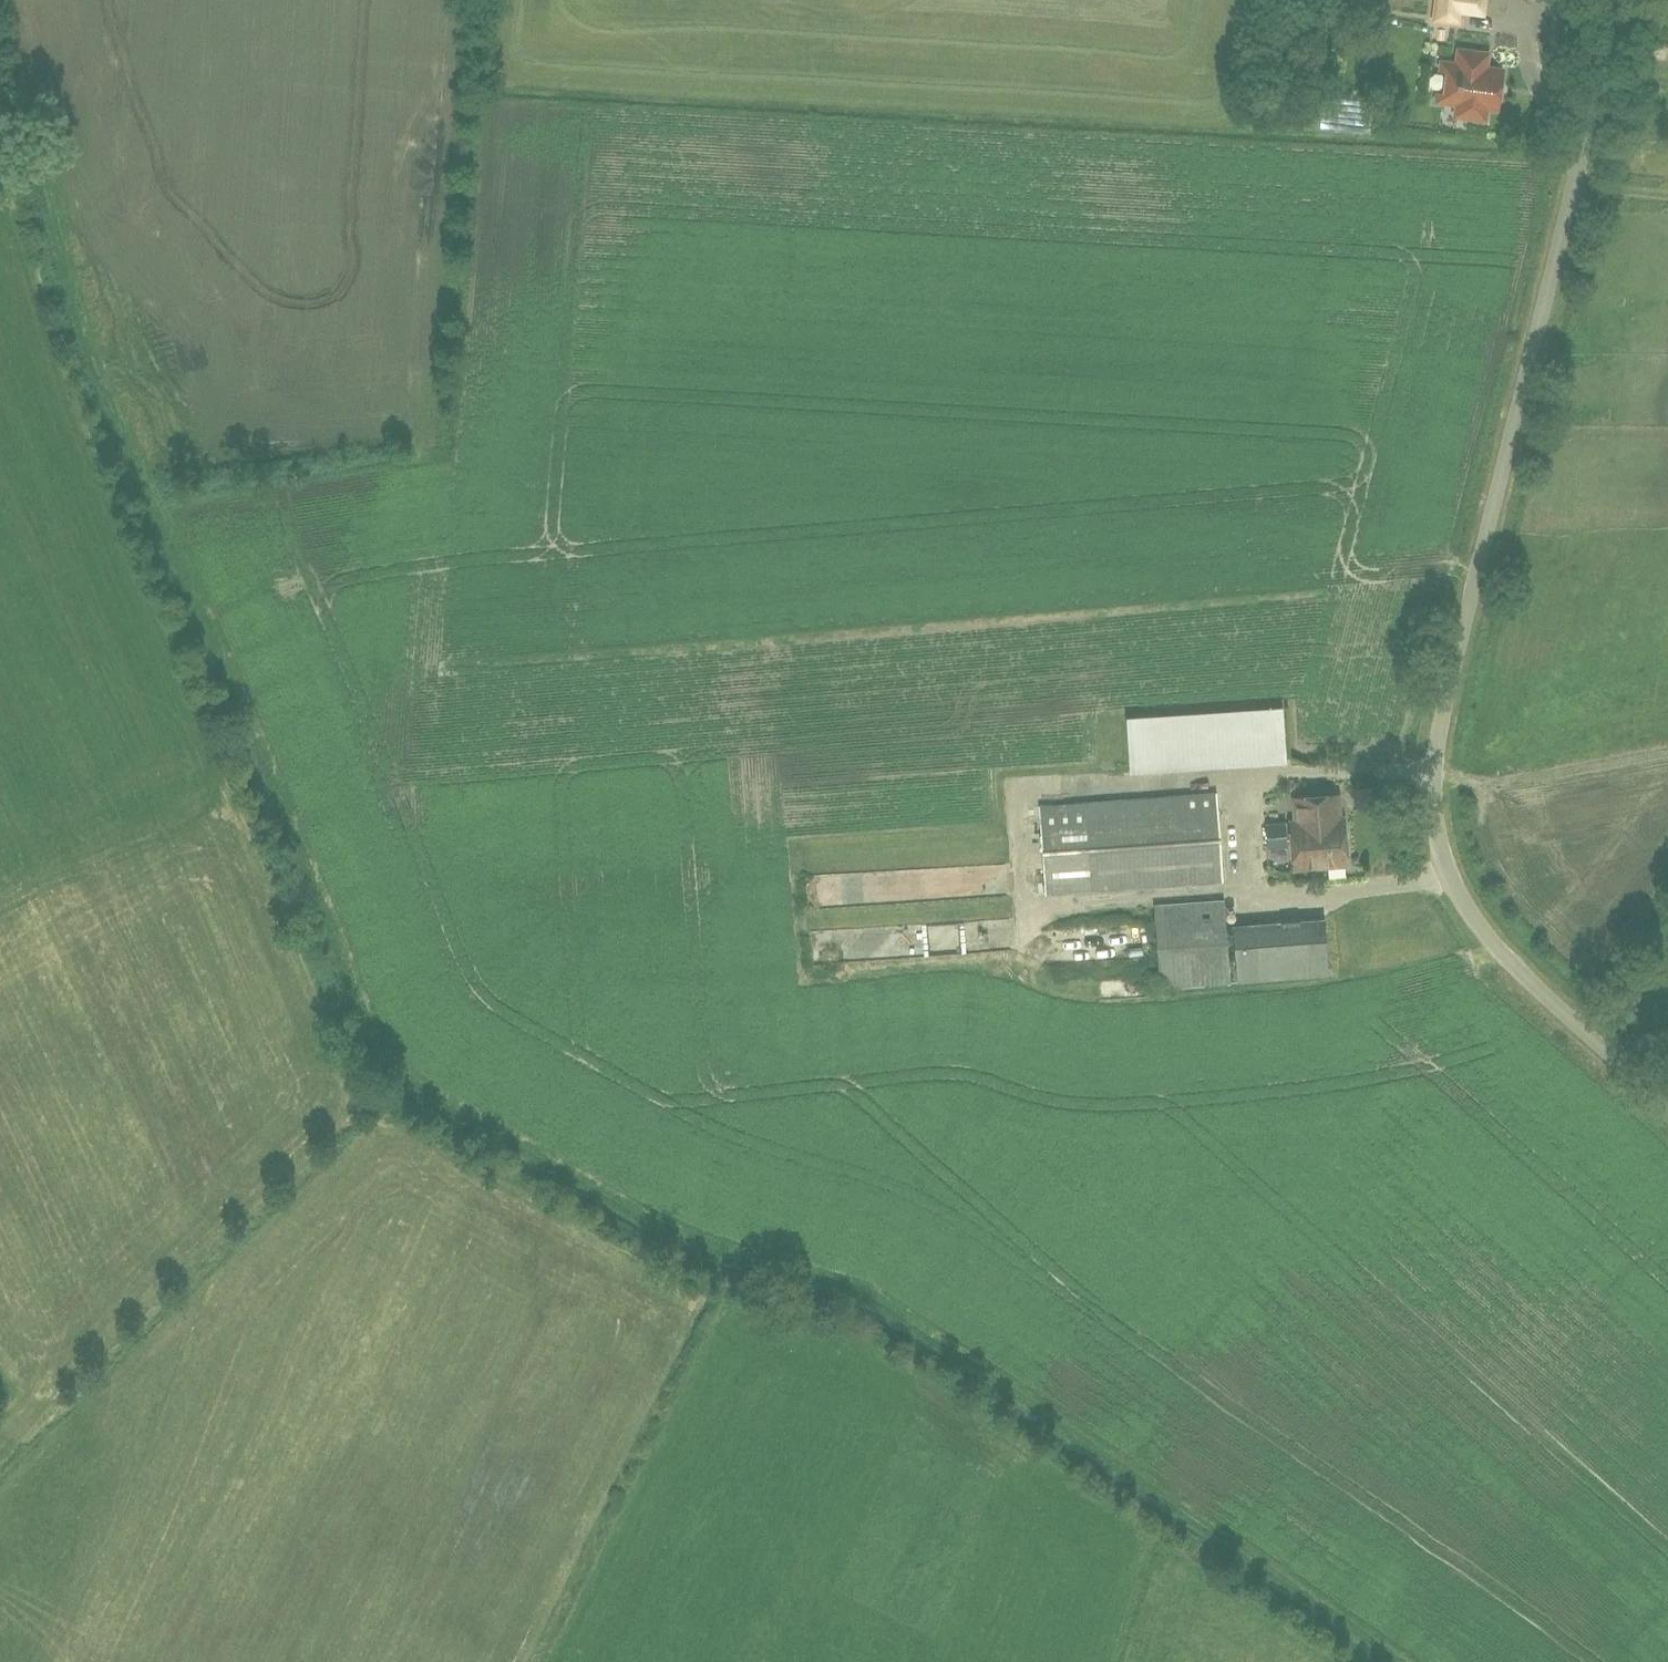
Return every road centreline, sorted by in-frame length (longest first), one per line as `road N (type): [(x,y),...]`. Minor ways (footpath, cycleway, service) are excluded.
road 1 (unclassified): [(1667,1103),(1482,930),(1443,863),(1434,781),(1609,47),(1612,0)]

